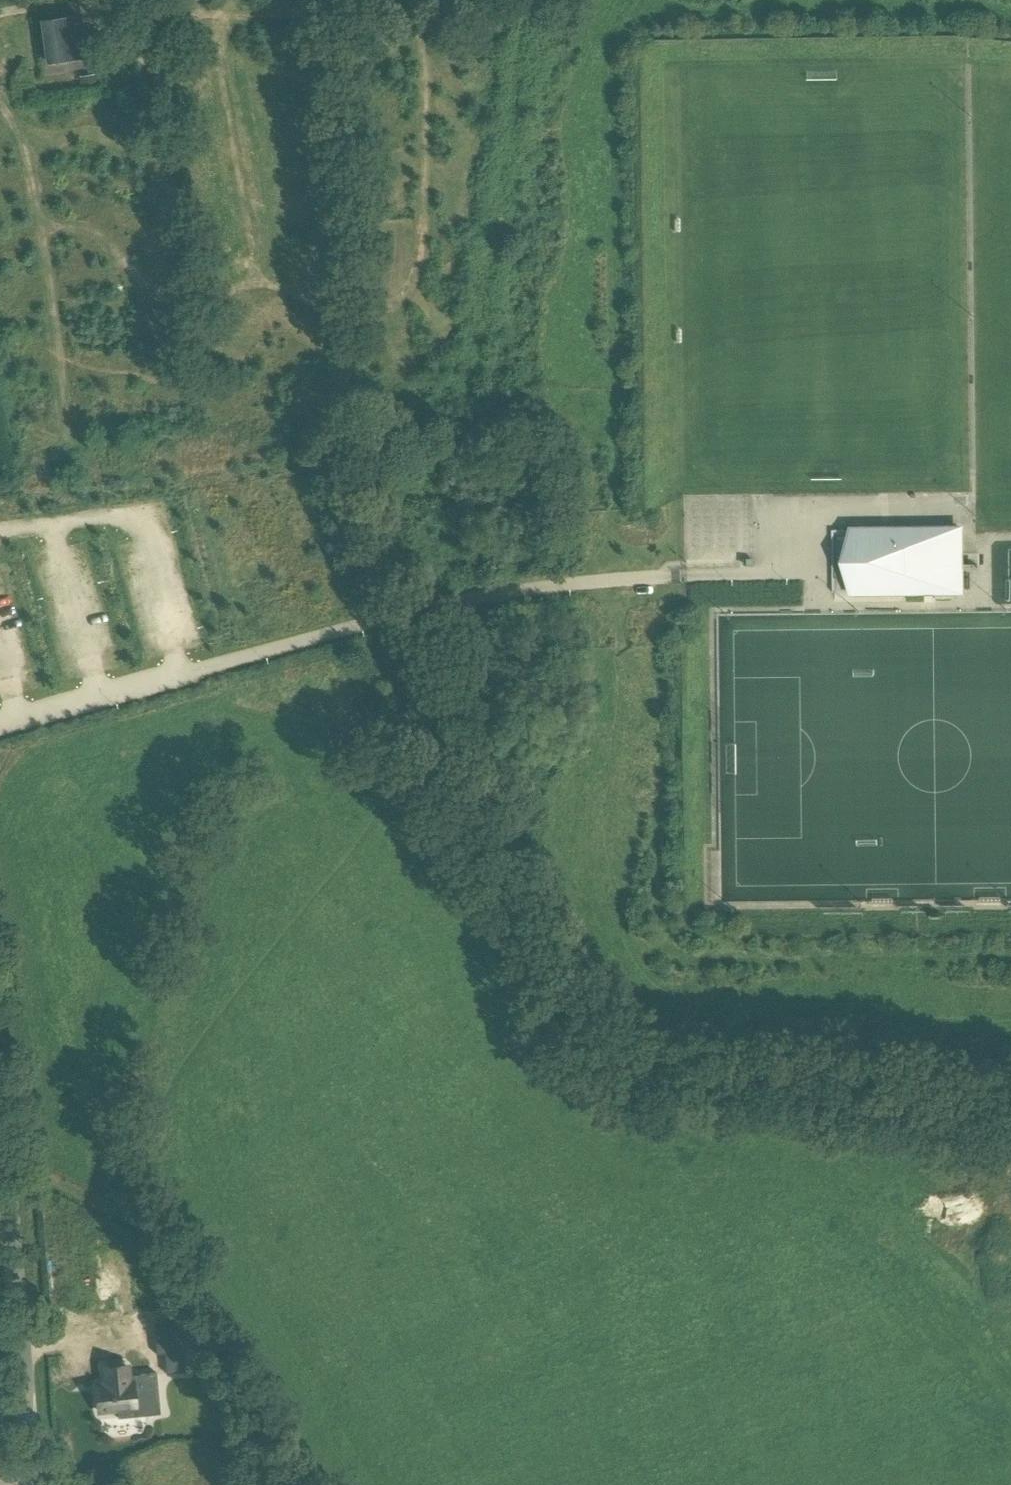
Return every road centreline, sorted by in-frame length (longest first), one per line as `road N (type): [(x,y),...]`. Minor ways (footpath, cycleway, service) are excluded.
road 1 (track): [(0,508),(402,427),(546,417),(579,435),(611,580)]
road 2 (track): [(40,229),(104,231),(129,266),(169,280),(257,266),(221,22),(233,0)]
road 3 (track): [(257,266),(309,300),(372,324),(394,315),(415,288),(420,0)]
road 4 (track): [(0,11),(115,3),(221,22),(394,0)]
road 5 (track): [(286,1484),(238,1378),(144,1228),(104,1203)]
road 6 (unclassified): [(31,1472),(0,1146)]
road 7 (track): [(0,97),(40,229),(67,403)]

